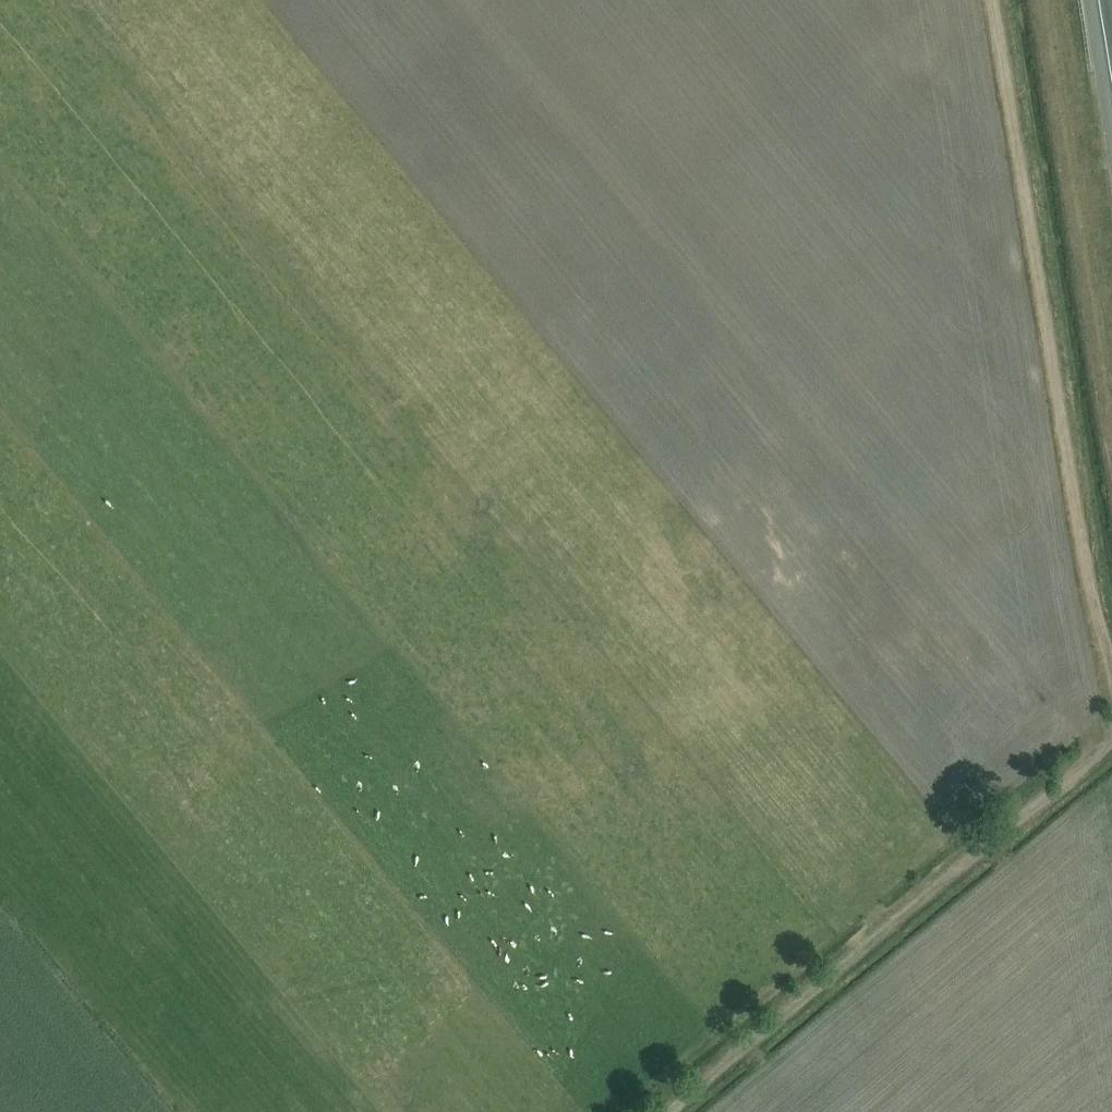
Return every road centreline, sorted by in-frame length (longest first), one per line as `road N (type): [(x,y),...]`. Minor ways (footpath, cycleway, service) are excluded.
road 1 (track): [(1111,670),(995,0)]
road 2 (track): [(1111,736),(663,1111)]

